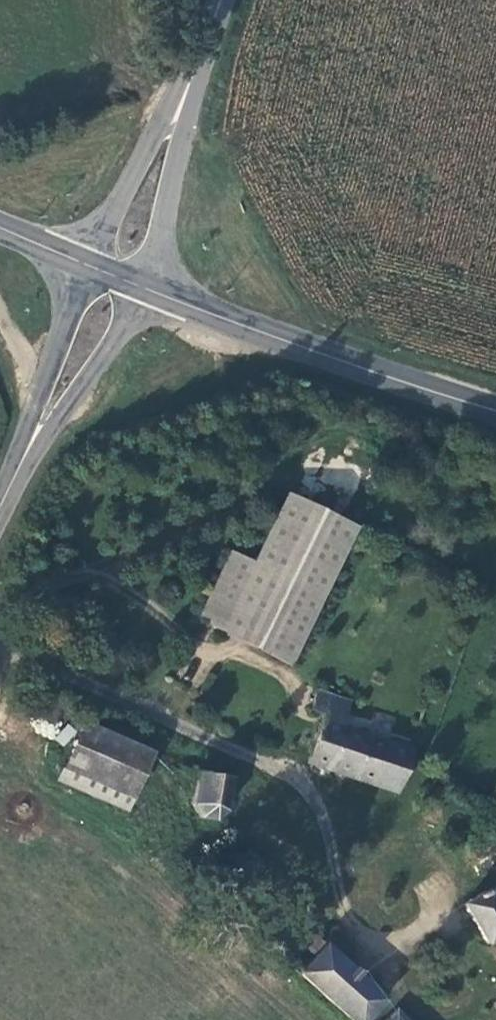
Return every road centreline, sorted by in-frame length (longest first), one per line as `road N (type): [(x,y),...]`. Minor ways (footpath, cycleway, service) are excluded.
road 1 (track): [(0,643),(141,716),(272,766),(305,793),(320,816),(347,936),(362,956),(393,951),(436,913)]
road 2 (secondary): [(150,288),(495,409)]
road 3 (tertiary): [(150,288),(189,84)]
road 4 (tertiary): [(189,84),(83,262)]
road 5 (tertiary): [(28,450),(150,288)]
road 6 (tertiary): [(83,262),(28,450)]

